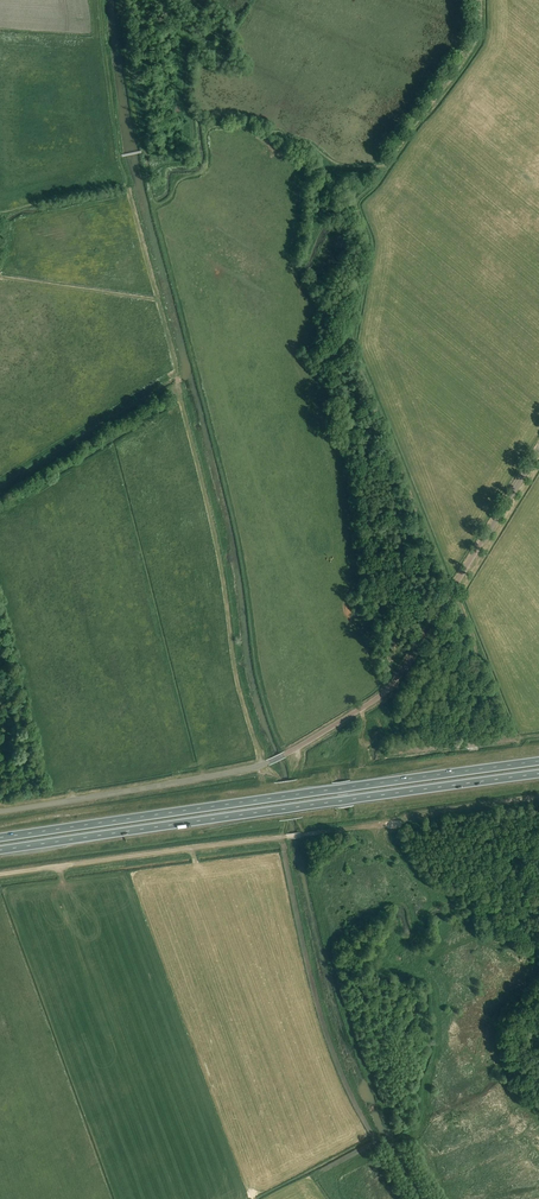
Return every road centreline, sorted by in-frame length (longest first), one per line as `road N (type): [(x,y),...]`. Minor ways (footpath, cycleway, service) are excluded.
road 1 (unclassified): [(538,450),(398,679),(377,699),(254,768),(0,812)]
road 2 (trunk): [(0,851),(538,774)]
road 3 (trunk): [(538,762),(0,838)]
road 4 (track): [(262,765),(158,299)]
road 5 (track): [(454,587),(358,334),(367,253),(355,204),(385,168)]
road 6 (track): [(344,1198),(332,1175),(375,1133),(322,1003),(285,837)]
road 7 (track): [(302,835),(346,1025),(401,1136)]
road 8 (track): [(0,876),(285,837)]
road 9 (track): [(302,835),(538,797)]
road 10 (track): [(168,0),(184,29),(182,100),(196,158),(161,165),(150,180)]
road 11 (track): [(176,376),(0,482)]
road 12 (track): [(385,168),(477,42),(480,0)]
road 13 (track): [(145,151),(126,0)]

